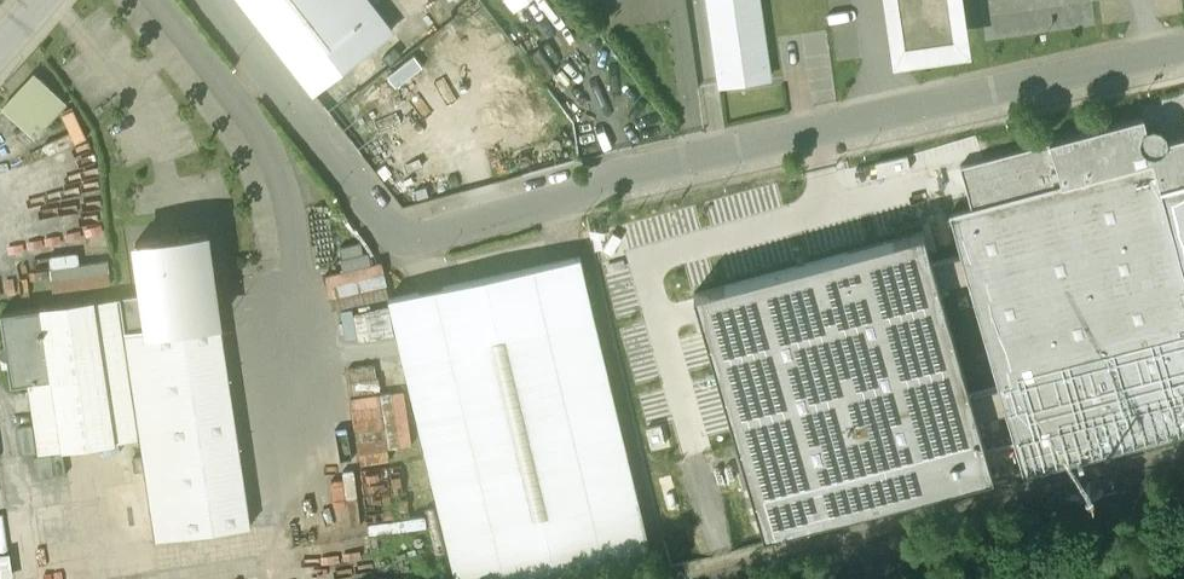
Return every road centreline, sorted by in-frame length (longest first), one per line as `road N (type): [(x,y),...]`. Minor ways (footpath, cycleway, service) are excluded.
road 1 (unclassified): [(1183,56),(414,234),(379,219),(206,0)]

